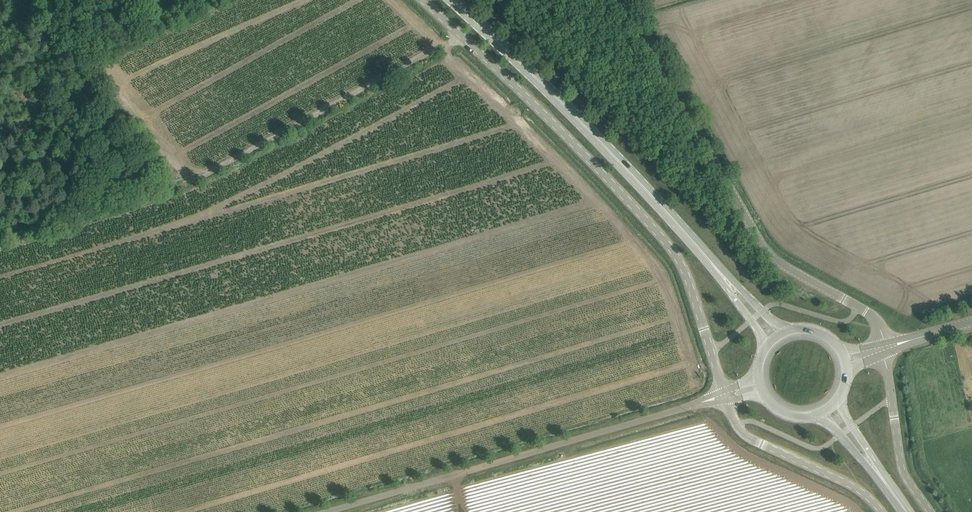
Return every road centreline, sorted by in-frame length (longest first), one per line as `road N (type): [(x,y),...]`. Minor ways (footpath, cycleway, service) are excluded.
road 1 (unclassified): [(712,353),(669,245),(422,0)]
road 2 (unclassified): [(883,342),(870,314),(773,259),(625,0)]
road 3 (primary): [(722,276),(451,0)]
road 4 (unclassified): [(325,511),(695,404)]
road 5 (track): [(464,38),(176,186)]
road 6 (unclassified): [(931,511),(903,473),(885,355)]
road 7 (unclassified): [(880,511),(853,486),(738,428)]

